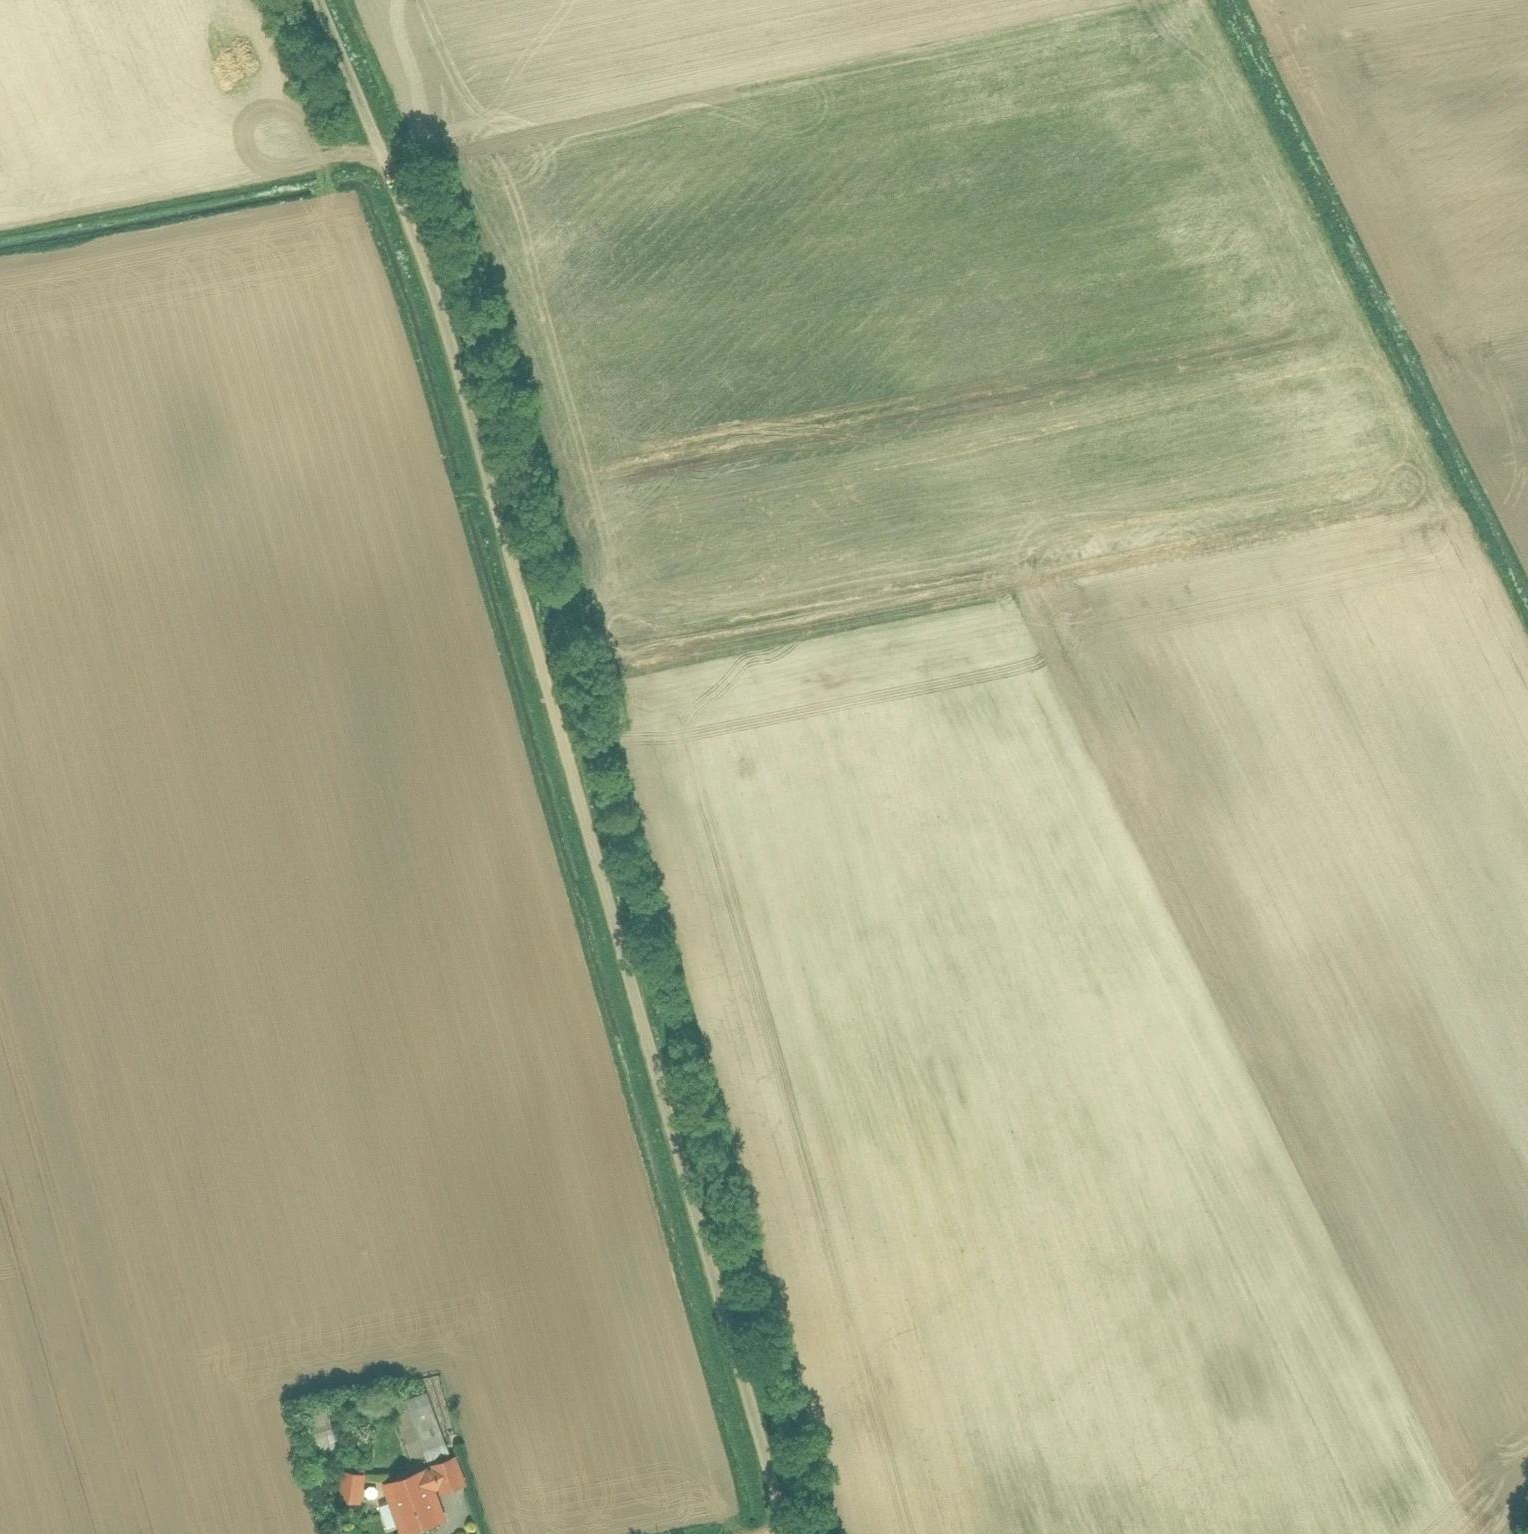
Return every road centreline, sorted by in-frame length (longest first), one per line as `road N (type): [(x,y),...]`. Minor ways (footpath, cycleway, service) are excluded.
road 1 (unclassified): [(786,1529),(429,231),(333,0)]

